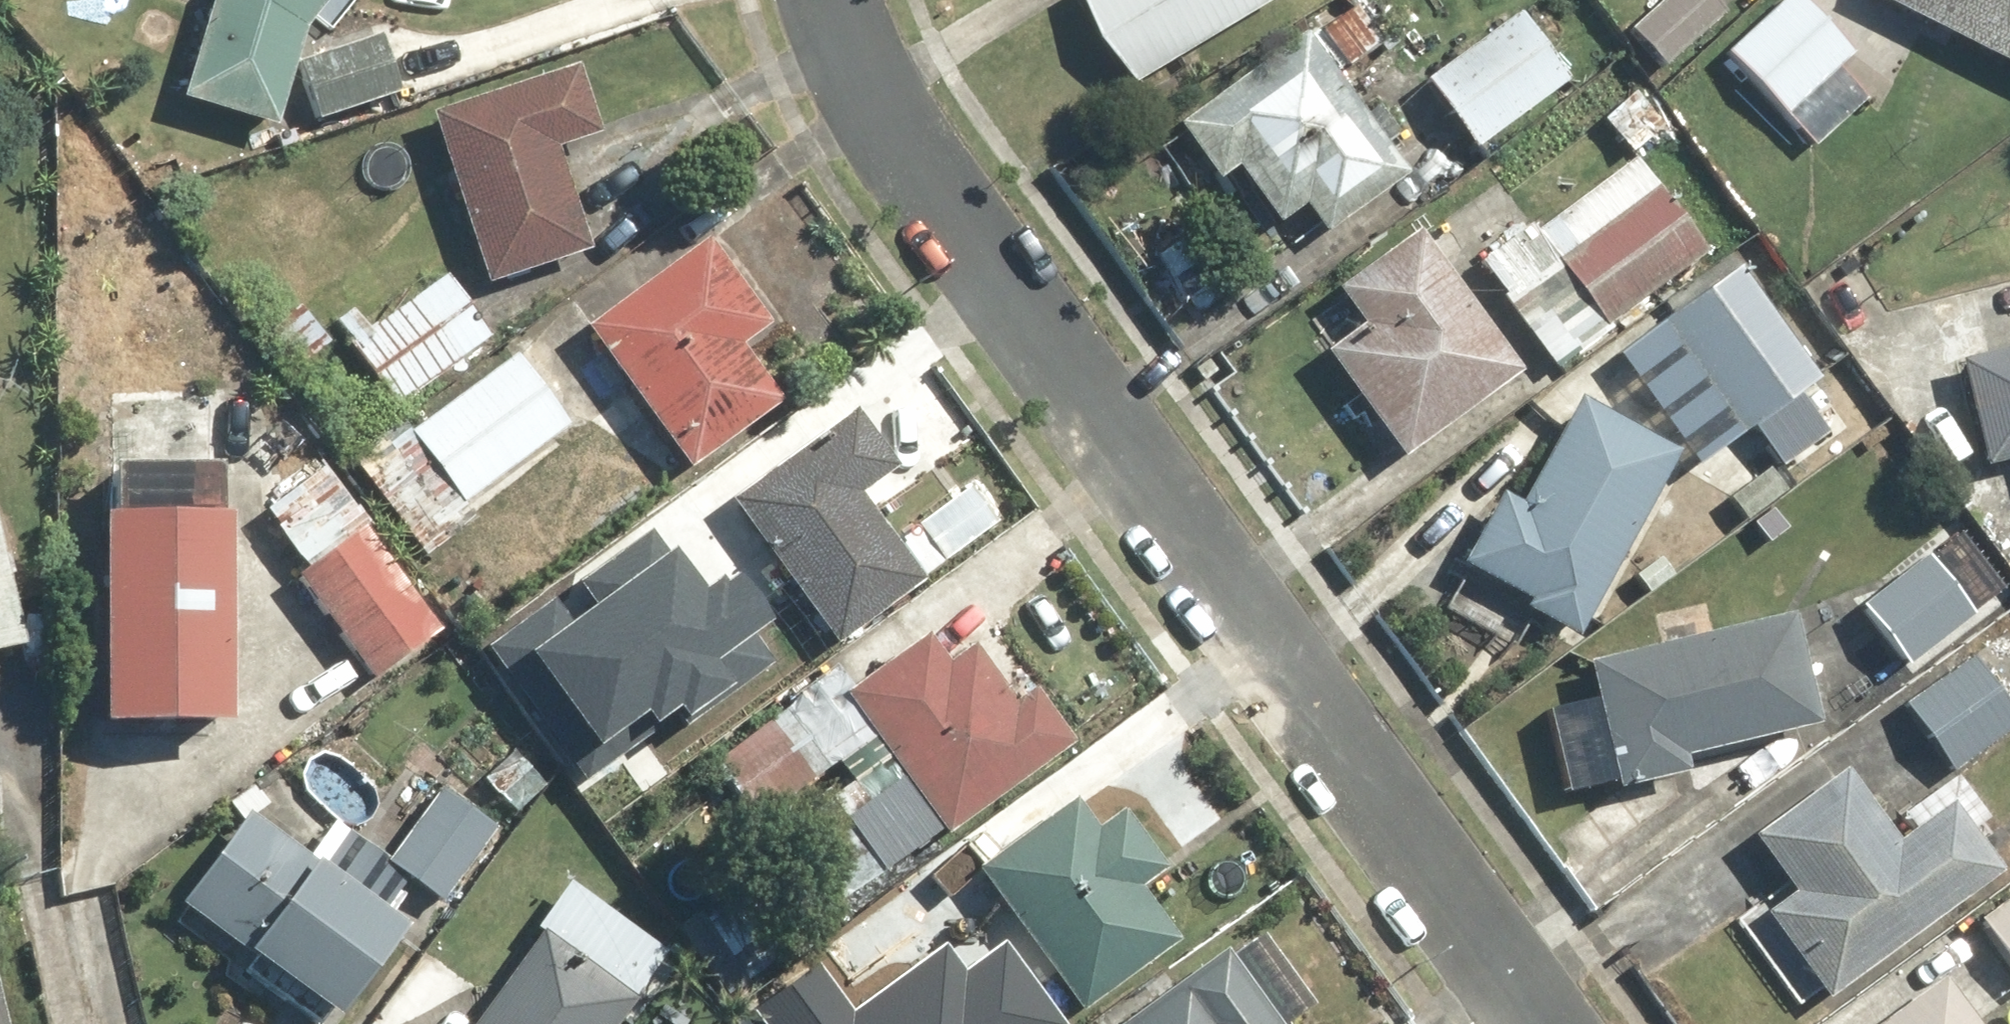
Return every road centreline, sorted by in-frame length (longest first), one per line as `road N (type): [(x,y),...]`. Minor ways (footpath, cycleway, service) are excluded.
road 1 (residential): [(1528,1023),(893,125),(830,0)]

